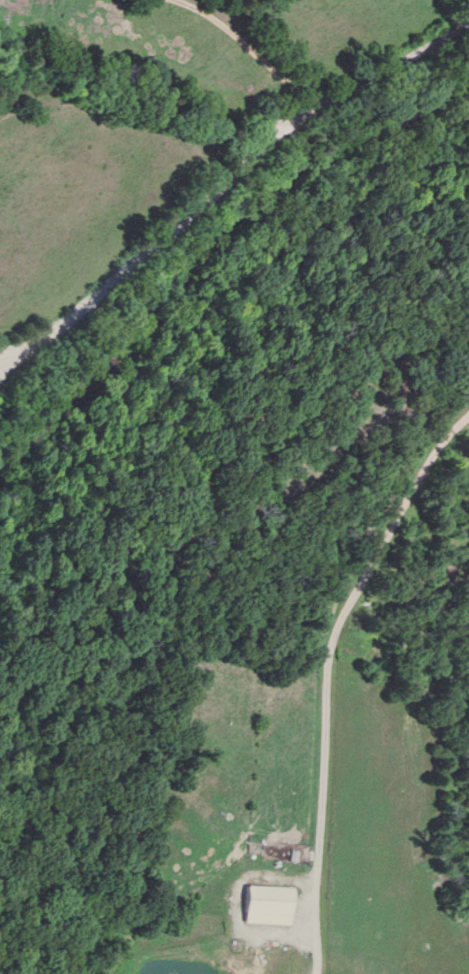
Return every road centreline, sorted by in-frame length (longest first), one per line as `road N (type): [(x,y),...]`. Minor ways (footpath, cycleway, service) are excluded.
road 1 (residential): [(468,9),(317,106),(134,243),(0,371)]

